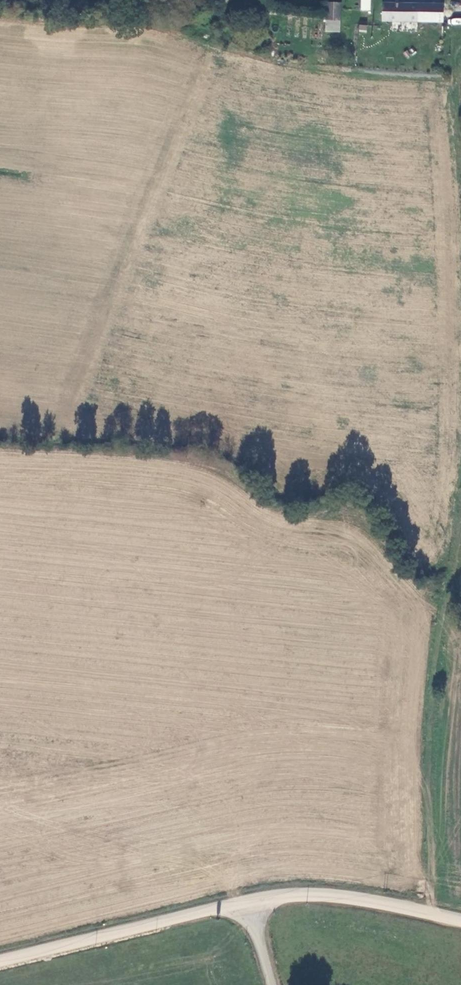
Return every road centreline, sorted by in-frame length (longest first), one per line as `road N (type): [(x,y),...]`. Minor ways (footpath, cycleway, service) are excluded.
road 1 (track): [(428,914),(434,884),(427,761),(460,514)]
road 2 (tertiary): [(0,962),(251,902)]
road 3 (tertiary): [(251,902),(352,899),(460,922)]
road 4 (track): [(460,173),(448,56),(455,41)]

